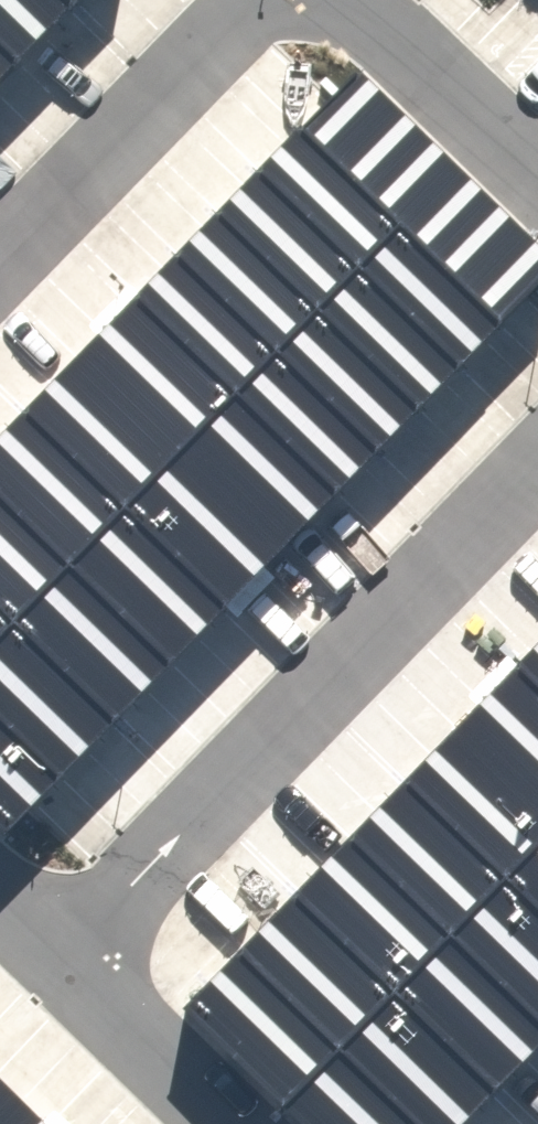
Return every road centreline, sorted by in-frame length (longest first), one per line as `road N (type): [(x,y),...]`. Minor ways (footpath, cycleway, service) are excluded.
road 1 (unknown): [(537,467),(59,969)]
road 2 (unknown): [(249,8),(0,272)]
road 3 (unknown): [(0,911),(217,1123)]
road 4 (unknown): [(537,170),(359,0)]

